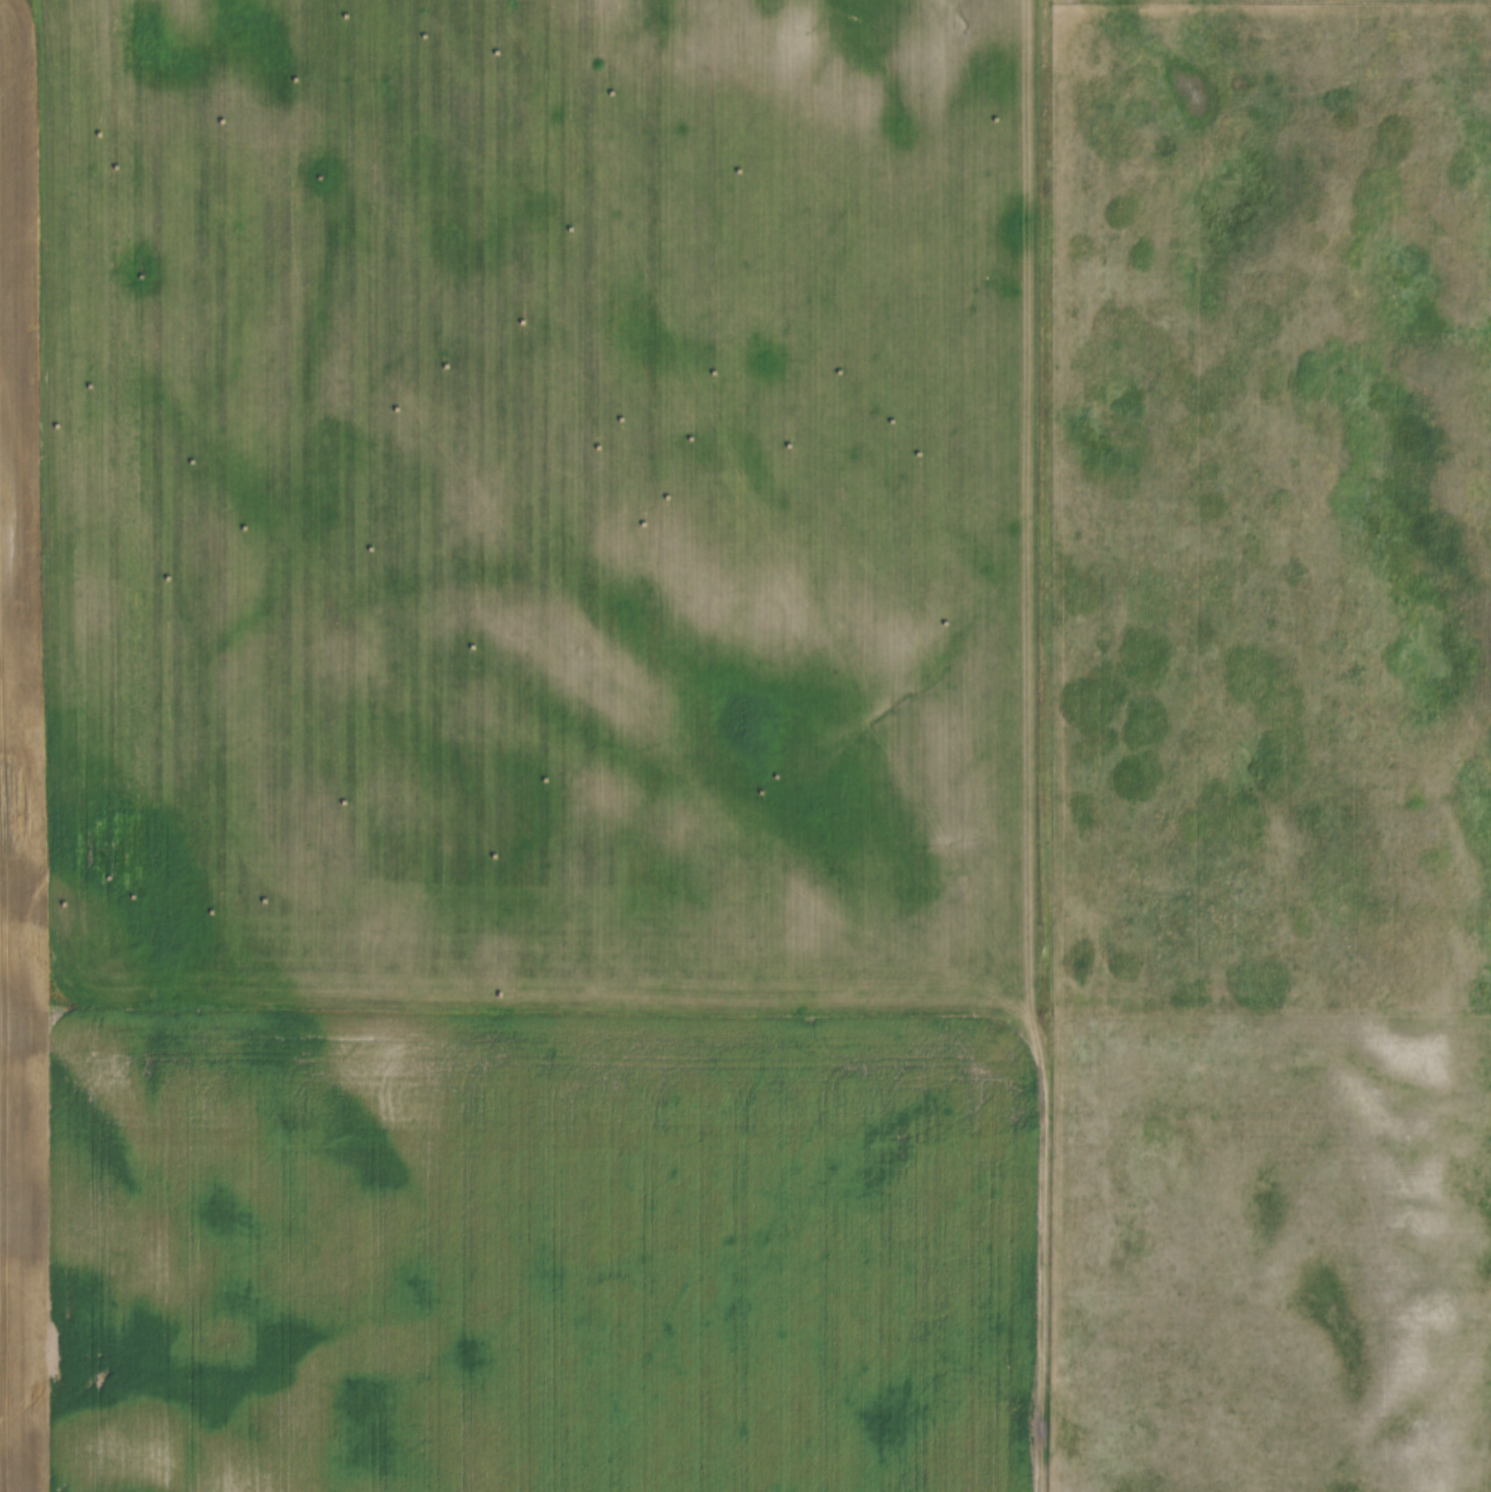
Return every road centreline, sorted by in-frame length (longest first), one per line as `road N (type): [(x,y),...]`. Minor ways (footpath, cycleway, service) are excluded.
road 1 (track): [(1043,1491),(1042,0)]

